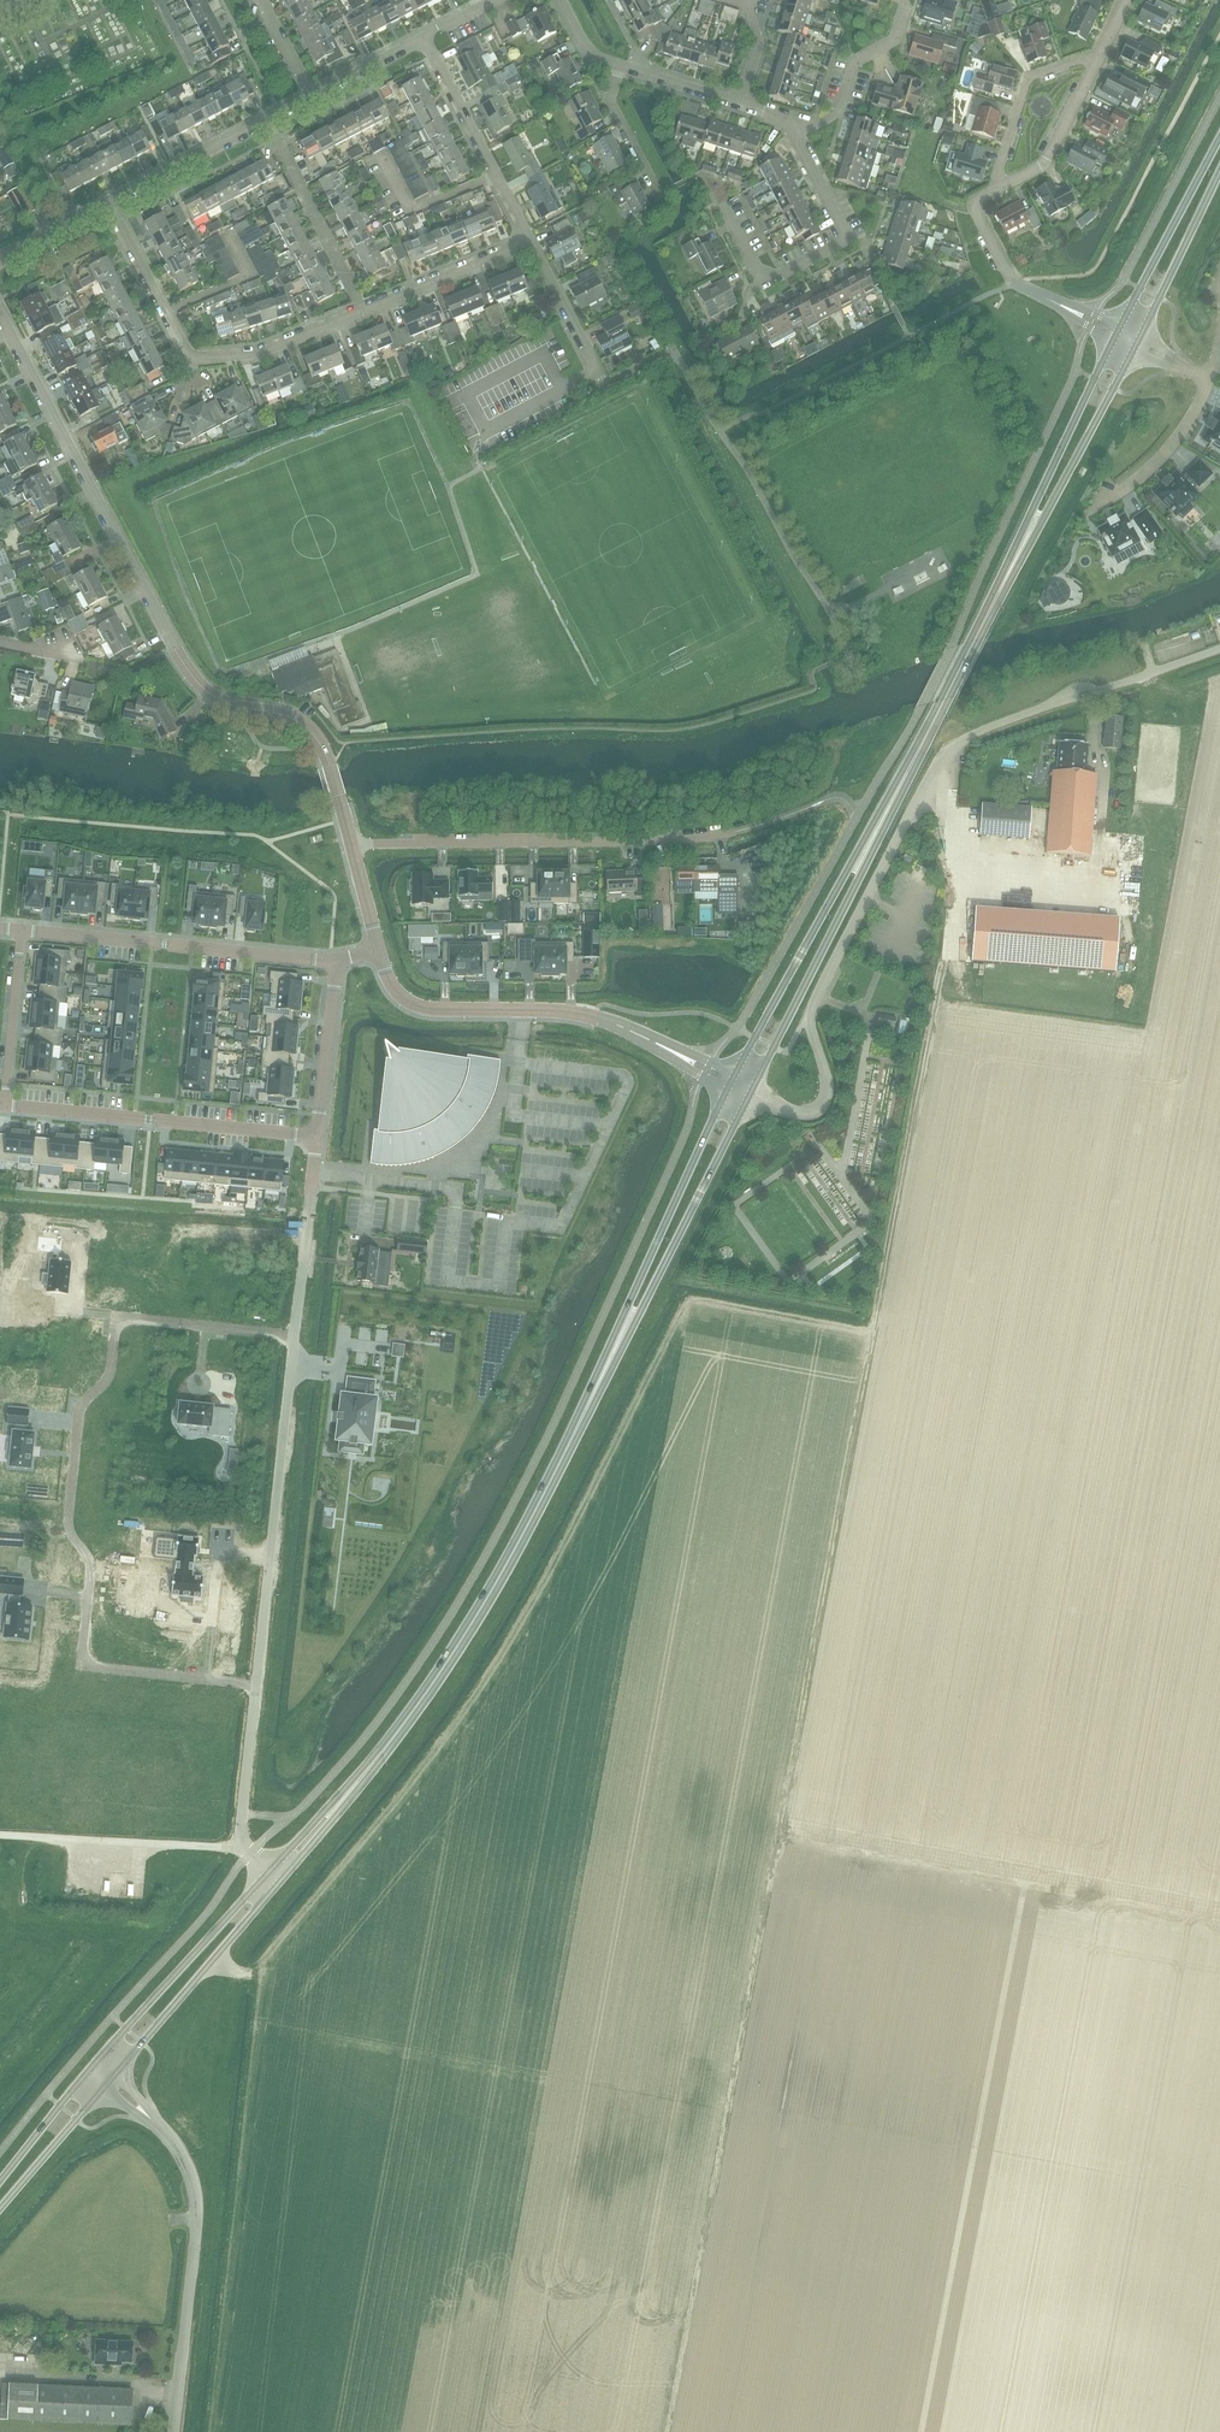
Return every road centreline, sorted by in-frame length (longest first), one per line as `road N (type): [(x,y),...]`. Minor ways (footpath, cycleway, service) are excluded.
road 1 (track): [(667,2431),(962,866),(933,777)]
road 2 (secondary): [(280,1882),(396,1742),(473,1630),(751,1092)]
road 3 (secondary): [(732,1082),(570,1434),(489,1587),(389,1738),(268,1871)]
road 4 (secondary): [(751,1092),(1137,344)]
road 5 (secondary): [(1116,334),(926,727),(732,1082)]
road 6 (unclassified): [(751,1092),(799,1113),(825,1098),(827,1070),(806,1019),(949,751),(1031,714),(1219,651)]
road 7 (residential): [(297,1337),(117,1317),(108,1379),(77,1414),(69,1530),(90,1565),(82,1665),(256,1685)]
road 8 (unclassified): [(352,845),(314,732),(282,714),(209,694),(191,675),(0,316)]
road 9 (unclassified): [(530,242),(259,353),(191,358),(105,205)]
road 10 (unclassified): [(732,1082),(590,1016),(418,1005),(392,984),(379,951)]
road 11 (residential): [(352,845),(644,841),(734,832)]
road 12 (unclassified): [(297,1337),(256,1685)]
road 13 (residential): [(719,431),(674,351),(606,387),(530,242)]
road 14 (residential): [(722,206),(762,284),(846,241),(785,118)]
road 15 (residential): [(337,961),(21,930)]
road 16 (residential): [(3,1105),(318,1137)]
road 17 (unclassified): [(173,2431),(197,2214),(187,2165),(161,2128)]
road 18 (track): [(959,857),(1101,867),(1109,761)]
road 19 (secondary): [(268,1871),(102,2056)]
road 20 (secondary): [(119,2070),(280,1882)]
road 21 (unclassified): [(105,205),(312,97)]
road 22 (residential): [(530,242),(424,37)]
road 23 (secondary): [(1219,139),(1116,334)]
road 24 (unclassified): [(297,1337),(318,1137)]
road 25 (residential): [(991,192),(1028,76),(1103,51)]
road 26 (unclassified): [(785,118),(814,127),(839,113),(855,62),(896,38),(903,0)]
road 27 (secondary): [(1137,344),(1219,173)]
road 28 (residential): [(991,192),(1046,162),(1103,51)]
road 29 (unclassified): [(318,1137),(337,961)]
road 30 (residential): [(21,930),(3,1105)]
road 31 (unclassified): [(256,1685),(240,1840),(249,1854)]
road 32 (residential): [(1097,502),(1129,486),(1164,454),(1211,379)]
road 33 (secondary): [(0,2208),(101,2090)]
road 34 (residential): [(652,189),(609,105),(622,64)]
road 35 (residential): [(1040,295),(1016,285),(993,247),(975,205),(991,192)]
road 36 (secondary): [(84,2077),(0,2181)]
road 37 (unclassified): [(312,97),(424,37)]
road 38 (unclassified): [(739,102),(622,64)]

